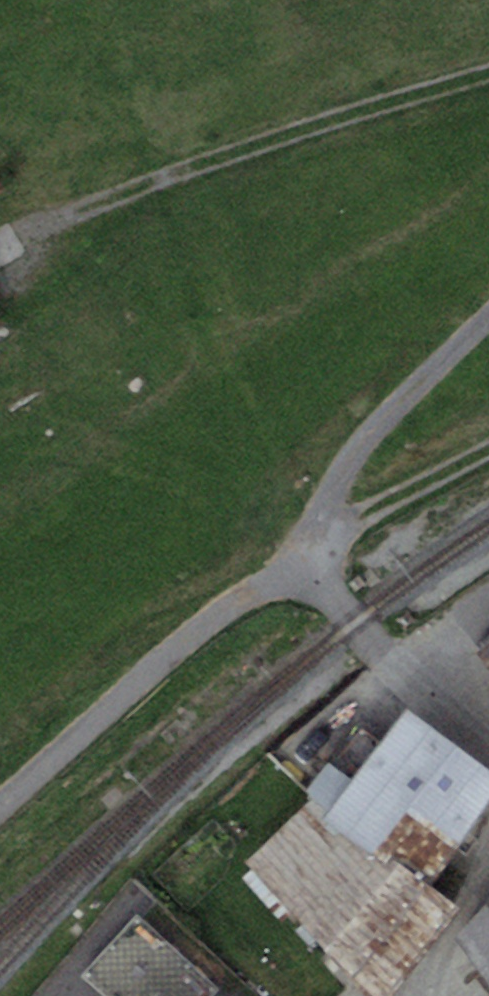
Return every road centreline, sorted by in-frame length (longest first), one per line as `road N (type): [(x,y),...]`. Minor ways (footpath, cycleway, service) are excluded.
road 1 (track): [(488,74),(288,136),(30,238)]
road 2 (track): [(298,559),(350,459),(488,316)]
road 3 (residential): [(488,746),(410,678),(298,559)]
road 4 (track): [(298,559),(488,443)]
road 5 (residential): [(417,995),(488,875)]

